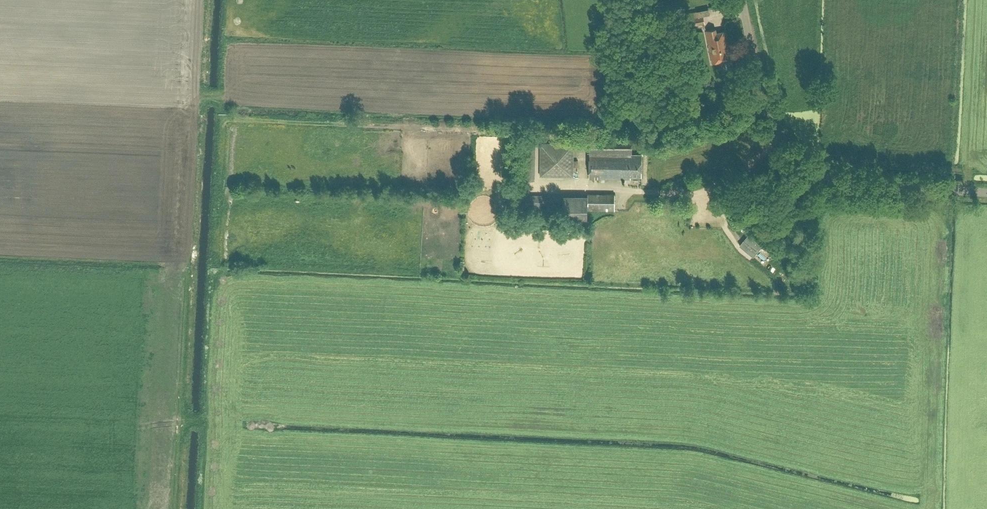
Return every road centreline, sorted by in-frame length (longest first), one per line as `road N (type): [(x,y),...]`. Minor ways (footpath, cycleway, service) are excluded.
road 1 (unclassified): [(986,191),(853,182),(806,163),(769,117),(742,0)]

